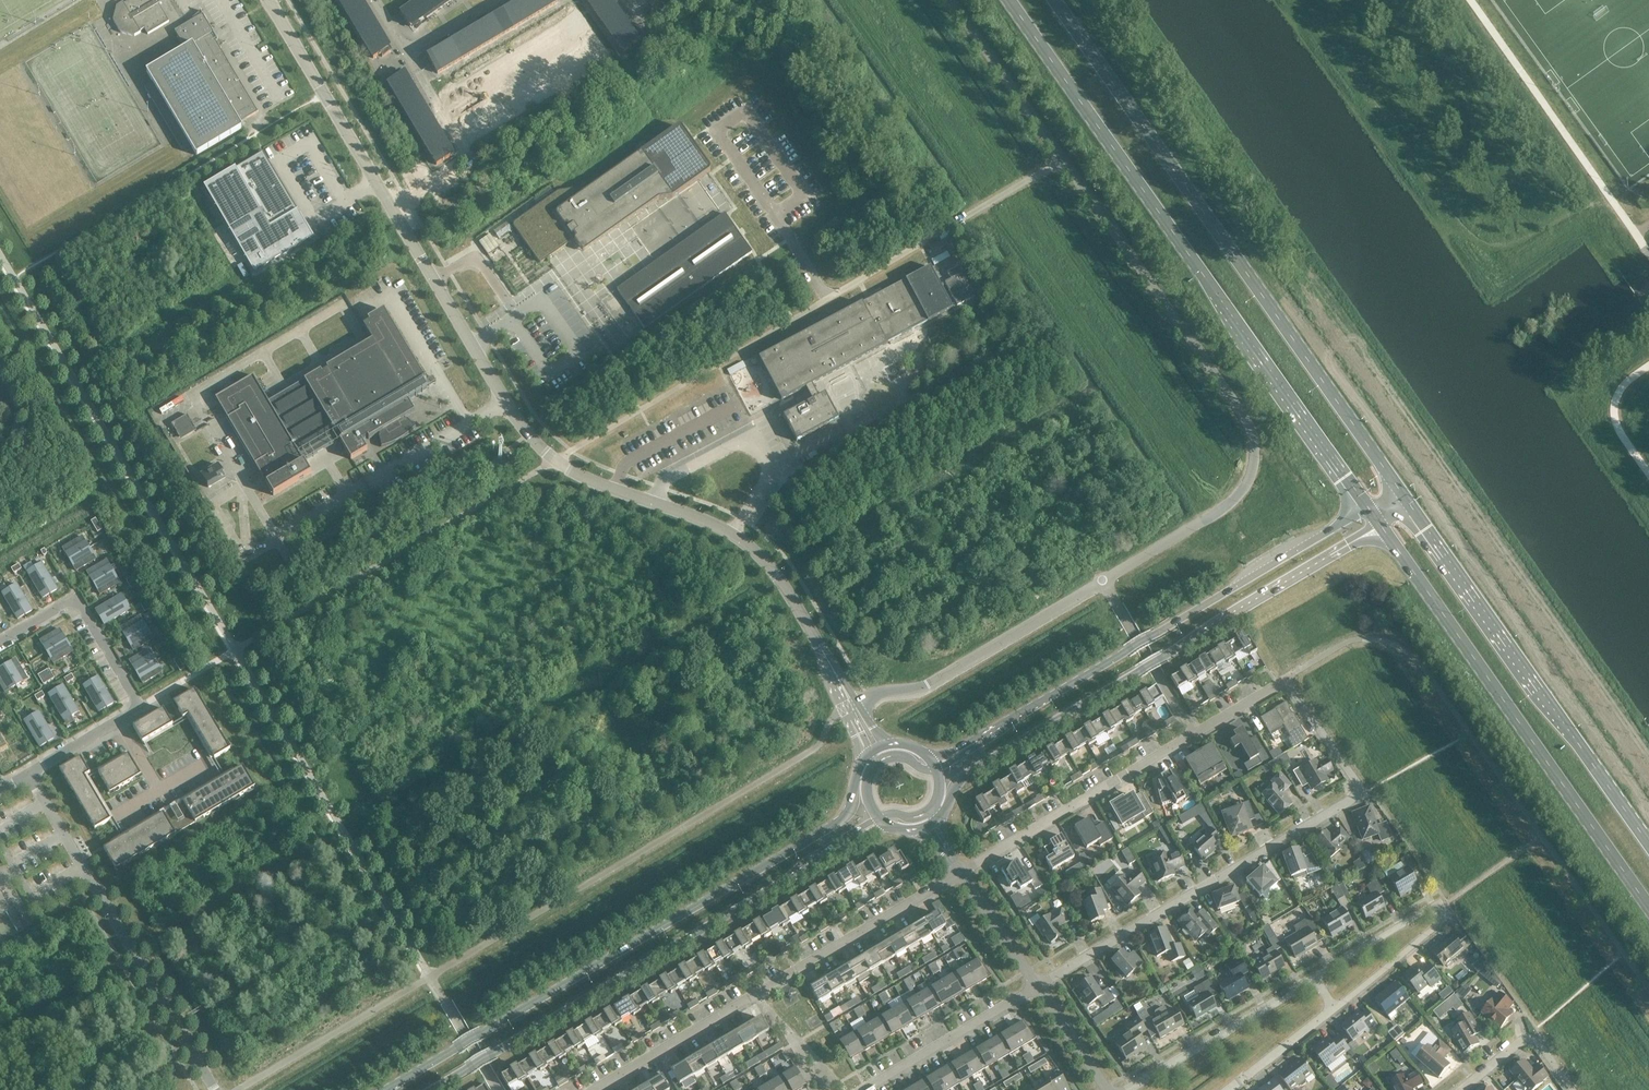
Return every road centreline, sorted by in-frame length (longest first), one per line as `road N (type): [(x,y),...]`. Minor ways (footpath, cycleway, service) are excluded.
road 1 (unclassified): [(820,649),(749,545),(571,470),(528,435),(268,0)]
road 2 (unclassified): [(858,704),(928,684),(1223,509),(1251,475),(1254,443),(1243,414),(1063,159)]
road 3 (trunk): [(1007,0),(1367,508)]
road 4 (trunk): [(1402,495),(1055,0)]
road 5 (secondary): [(862,761),(854,803),(841,820),(391,1089)]
road 6 (secondary): [(938,819),(964,776),(1379,525)]
road 7 (secondary): [(431,1089),(837,847)]
road 8 (trunk): [(1379,525),(1648,905)]
road 9 (residential): [(1039,985),(1365,793),(1322,733)]
road 10 (secondary): [(1367,508),(981,739)]
road 11 (residential): [(961,873),(1284,680),(1322,733)]
road 12 (residential): [(592,1089),(961,873)]
road 13 (trunk): [(1648,844),(1402,495)]
road 14 (unclassified): [(214,1089),(27,773)]
road 15 (unclassified): [(27,773),(137,705),(76,598),(0,643)]
road 16 (unclassified): [(827,299),(1063,159)]
road 17 (residential): [(1124,1089),(1312,979)]
road 18 (residential): [(860,1089),(1039,985)]
road 19 (unclassified): [(1063,159),(951,0)]
road 20 (residential): [(1332,1008),(1440,925),(1445,907)]
road 21 (residential): [(1312,979),(1431,907),(1445,907)]
road 22 (residential): [(1462,1089),(1531,1037),(1569,1086)]
road 23 (residential): [(1039,985),(961,873)]
road 24 (residential): [(1224,1089),(1332,1008)]
road 25 (residential): [(1108,1089),(1039,985)]

